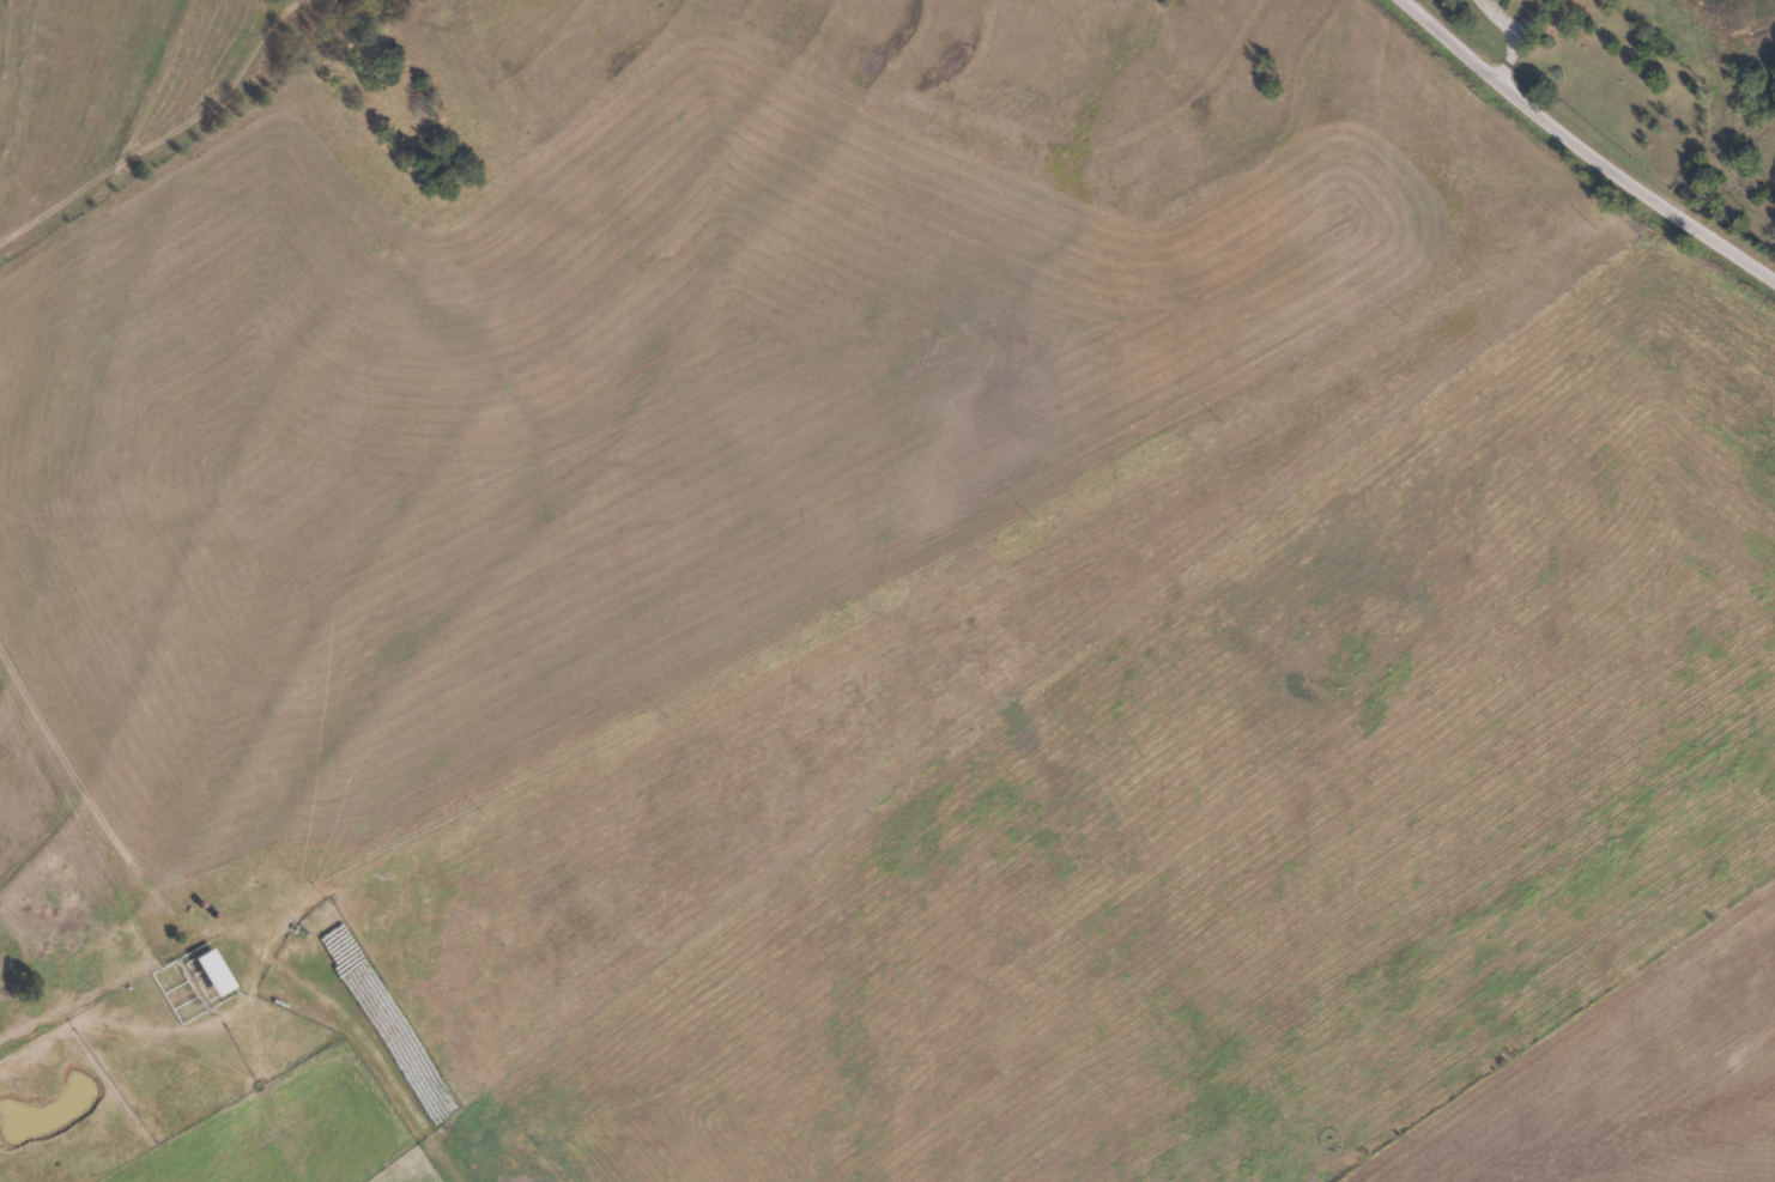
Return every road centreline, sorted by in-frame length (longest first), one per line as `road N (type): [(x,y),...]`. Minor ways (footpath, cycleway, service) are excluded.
road 1 (residential): [(1774,285),(1488,89)]
road 2 (residential): [(1488,89),(1387,0)]

